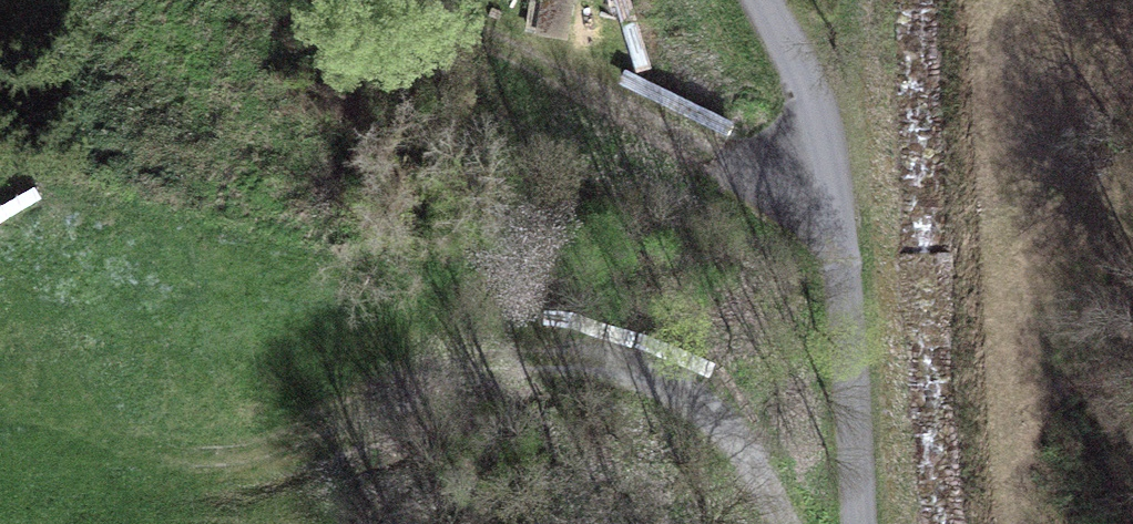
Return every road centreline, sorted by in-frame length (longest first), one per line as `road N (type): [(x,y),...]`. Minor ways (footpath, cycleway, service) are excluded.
road 1 (residential): [(860,523),(844,266),(825,165),(802,76),(760,0)]
road 2 (track): [(412,0),(723,162),(762,173),(825,165)]
road 3 (track): [(424,382),(536,360),(618,357),(680,377),(733,421),(790,523)]

